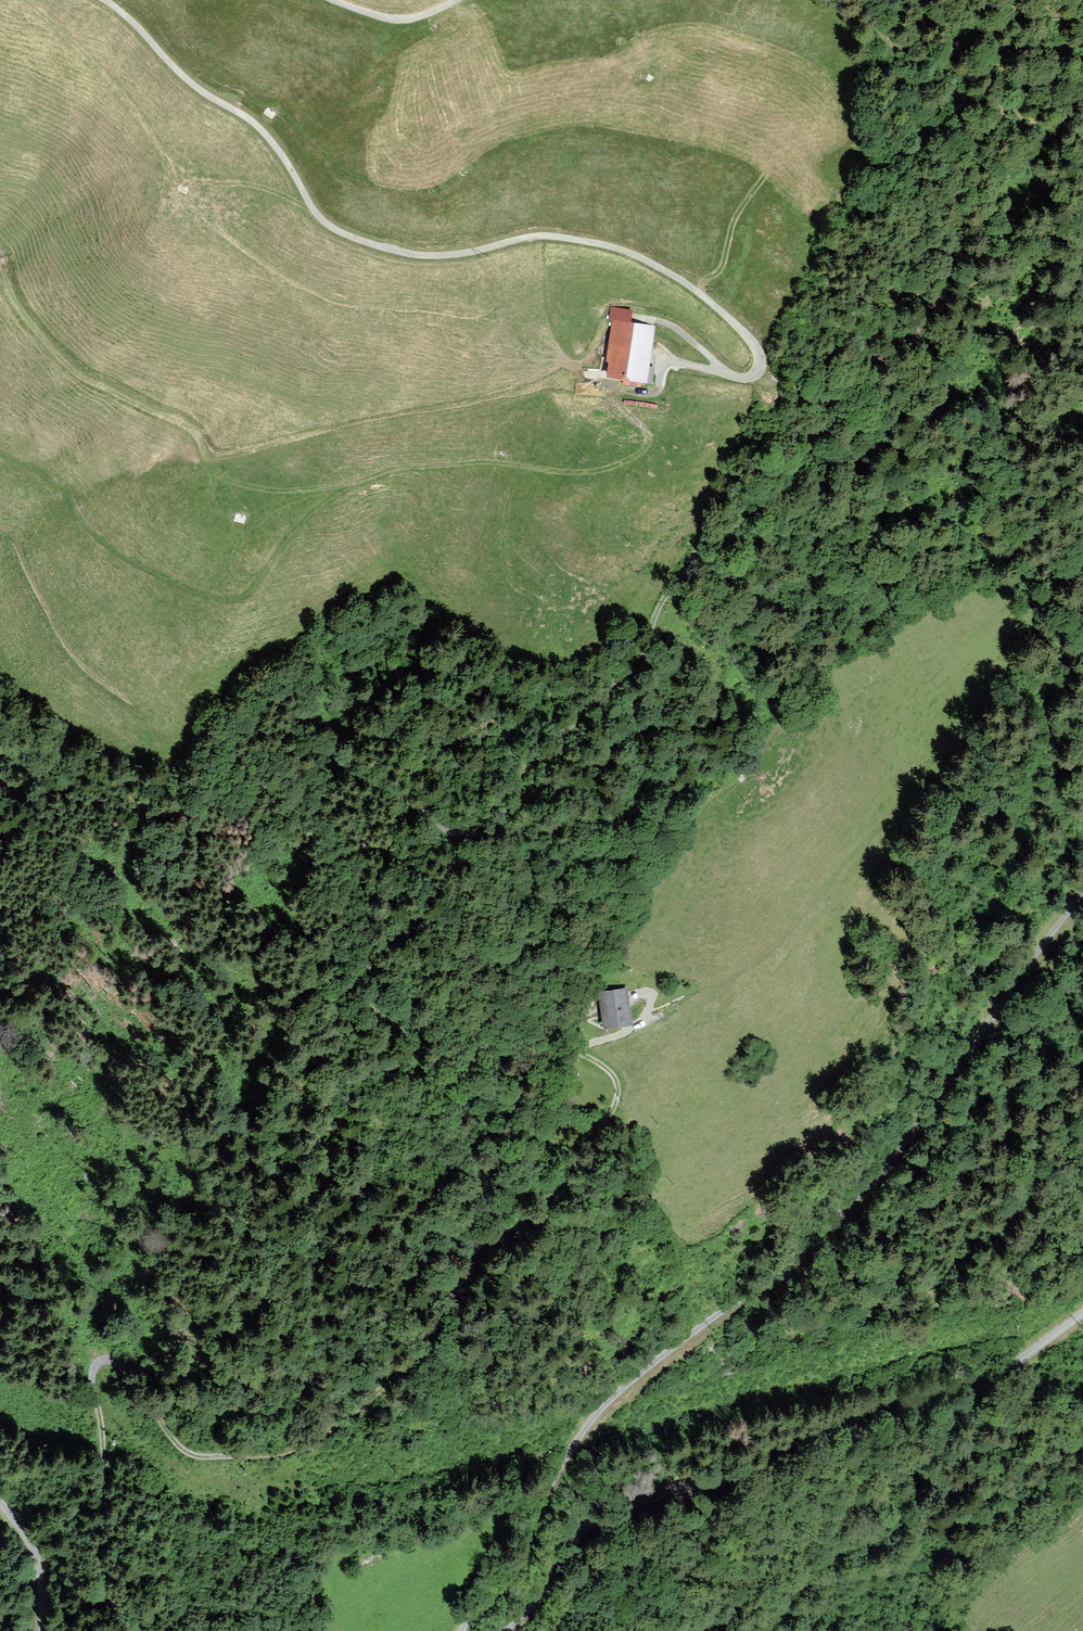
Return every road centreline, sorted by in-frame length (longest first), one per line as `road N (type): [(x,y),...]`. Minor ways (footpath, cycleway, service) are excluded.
road 1 (track): [(581,1052),(486,1080),(448,1081),(427,1063),(391,1015),(369,954),(363,901),(322,802),(328,778),(369,776),(457,833),(502,823),(538,778),(552,742),(639,664),(661,607),(700,550),(783,481),(852,382),(923,321),(967,232),(1082,98)]
road 2 (track): [(129,1630),(100,1561),(102,1429),(91,1383),(100,1362),(124,1357),(143,1372),(186,1454),(211,1460),(276,1456),(381,1402),(494,1241),(546,1203),(605,1132),(619,1083),(581,1052)]
road 3 (residential): [(461,1630),(514,1564),(545,1487),(596,1415),(782,1271),(876,1177),(1082,895)]
road 4 (residential): [(657,389),(671,362),(753,376),(758,348),(696,291),(615,247),(551,235),(419,254),(337,229),(319,215),(263,131),(198,89),(105,0)]
road 5 (track): [(0,450),(66,488),(93,533),(207,596),(243,603),(297,523),(347,483),(497,461),(568,473),(644,464),(660,451),(657,437),(625,414),(617,388),(644,396),(657,389)]
road 6 (residential): [(1082,1314),(1005,1370),(846,1416),(728,1477),(600,1518),(562,1547),(536,1598),(506,1630)]
road 7 (track): [(1082,43),(993,54),(939,37),(898,48),(860,0)]
road 8 (residential): [(0,1504),(40,1568),(42,1630)]
road 9 (residential): [(334,0),(394,19),(457,0)]

